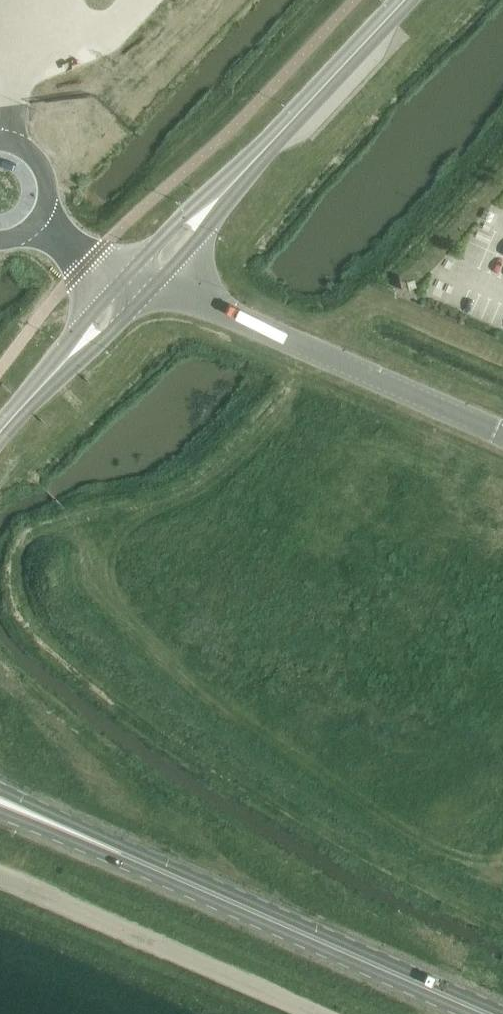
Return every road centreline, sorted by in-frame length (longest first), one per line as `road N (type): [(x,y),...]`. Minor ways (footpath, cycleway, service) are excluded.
road 1 (primary): [(482,1013),(0,801)]
road 2 (unclassified): [(502,435),(157,286)]
road 3 (unclassified): [(317,1013),(0,877)]
road 4 (unclassified): [(406,0),(225,193)]
road 5 (unclassified): [(225,193),(129,274)]

